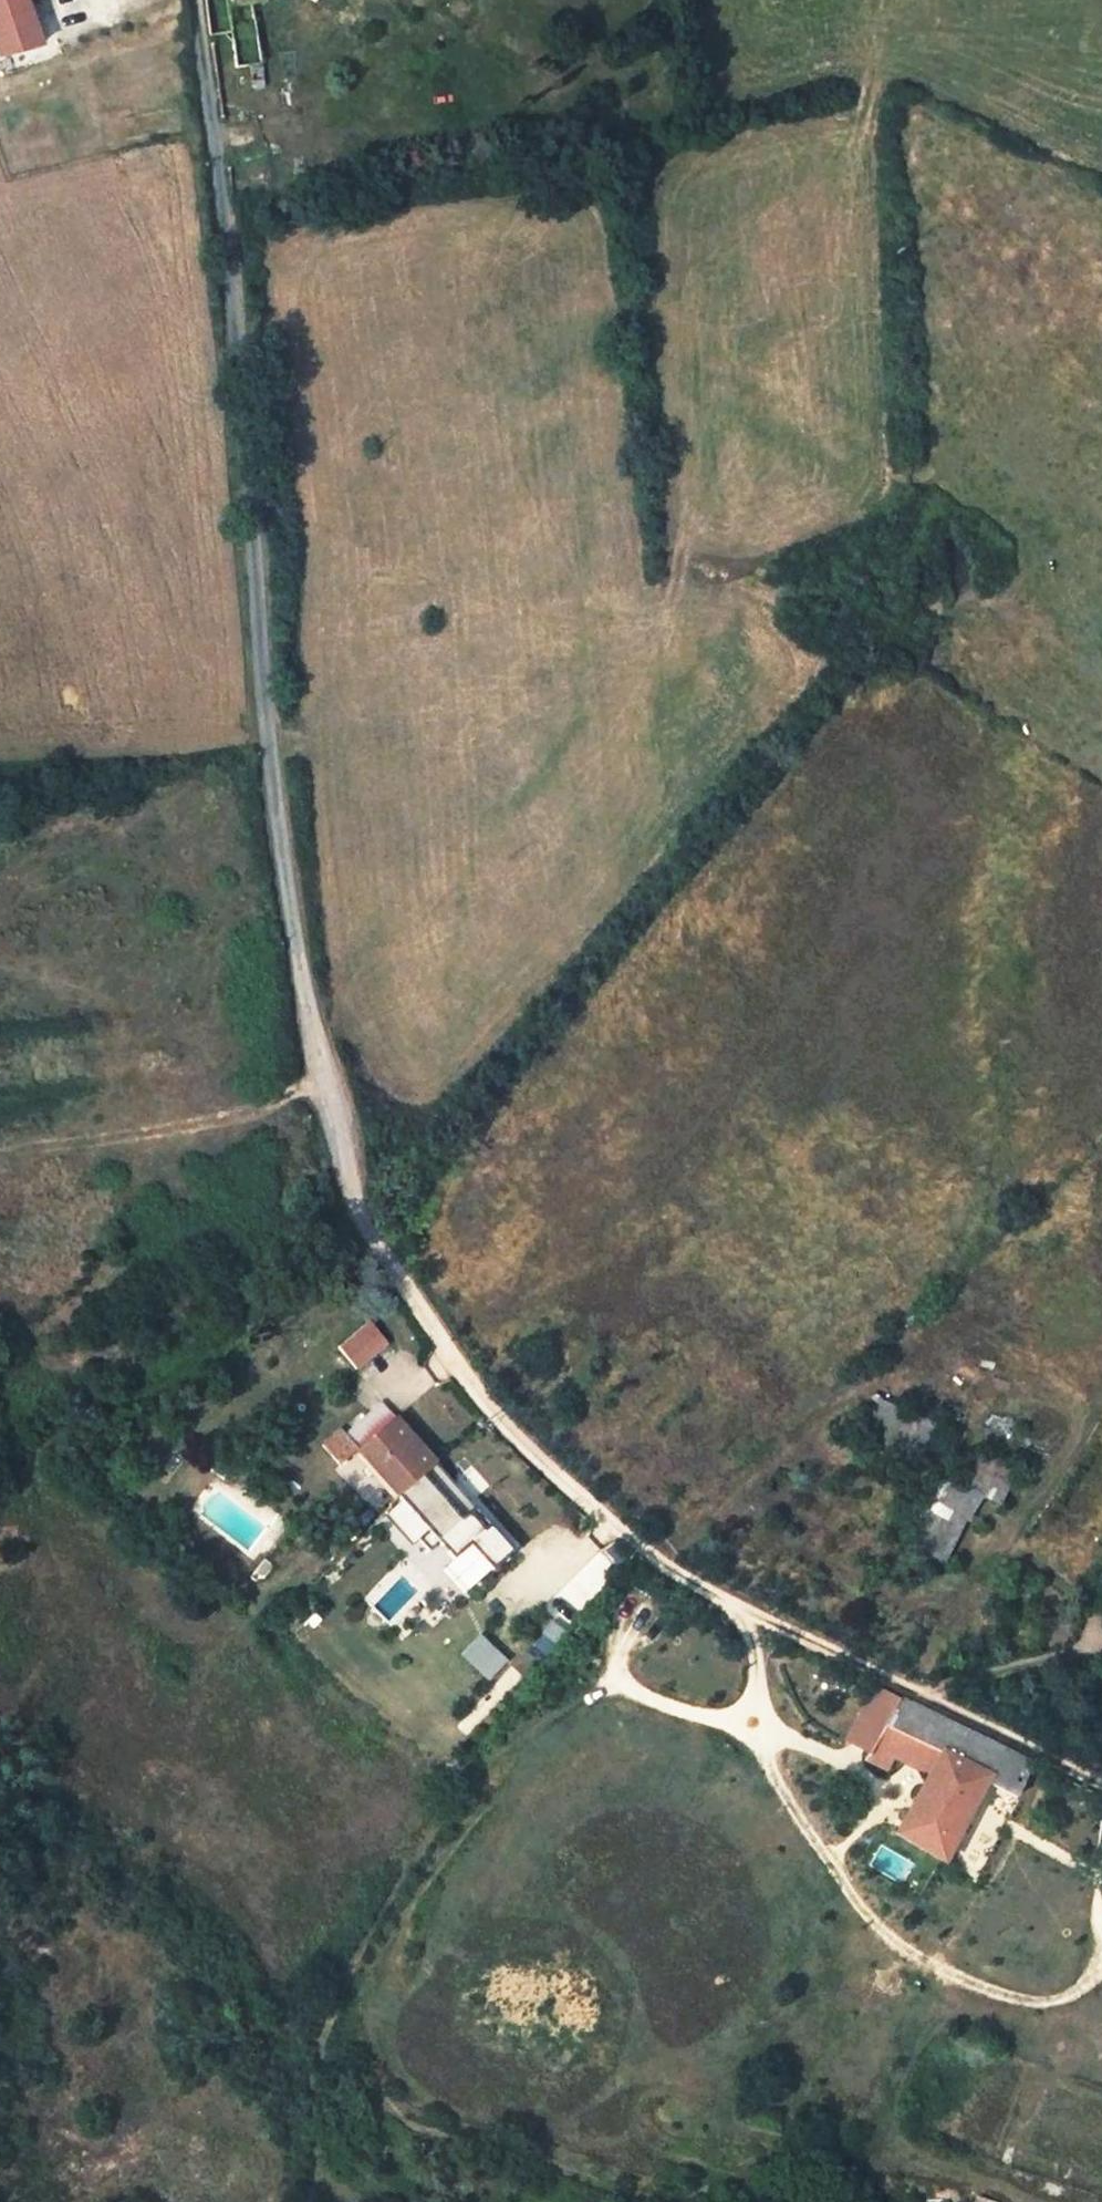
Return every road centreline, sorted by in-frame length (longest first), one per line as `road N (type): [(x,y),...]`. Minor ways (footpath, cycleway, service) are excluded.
road 1 (unclassified): [(190,0),(244,412),(259,655),(308,1011),(370,1228),(429,1329),(489,1410),(652,1554),(741,1609),(1101,1781)]

